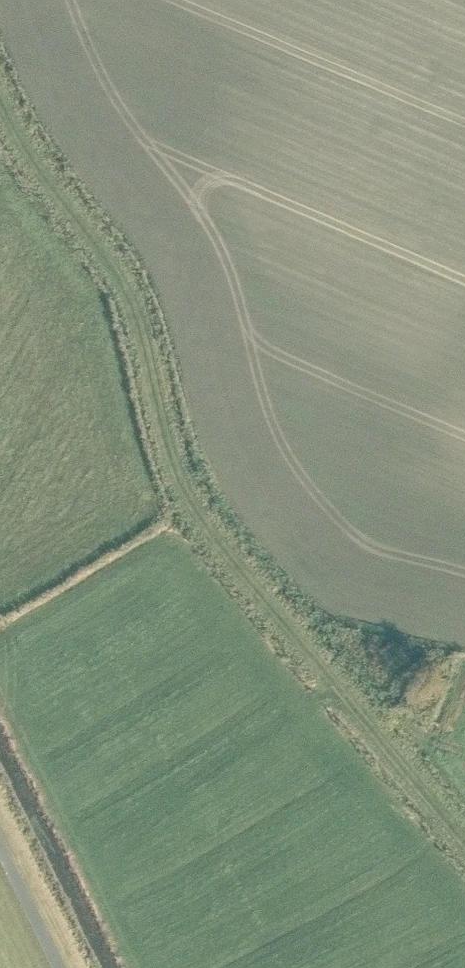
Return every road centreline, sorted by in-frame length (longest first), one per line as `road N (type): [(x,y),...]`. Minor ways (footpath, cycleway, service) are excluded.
road 1 (track): [(0,101),(24,149),(130,301),(182,501),(464,843)]
road 2 (track): [(57,967),(0,851)]

